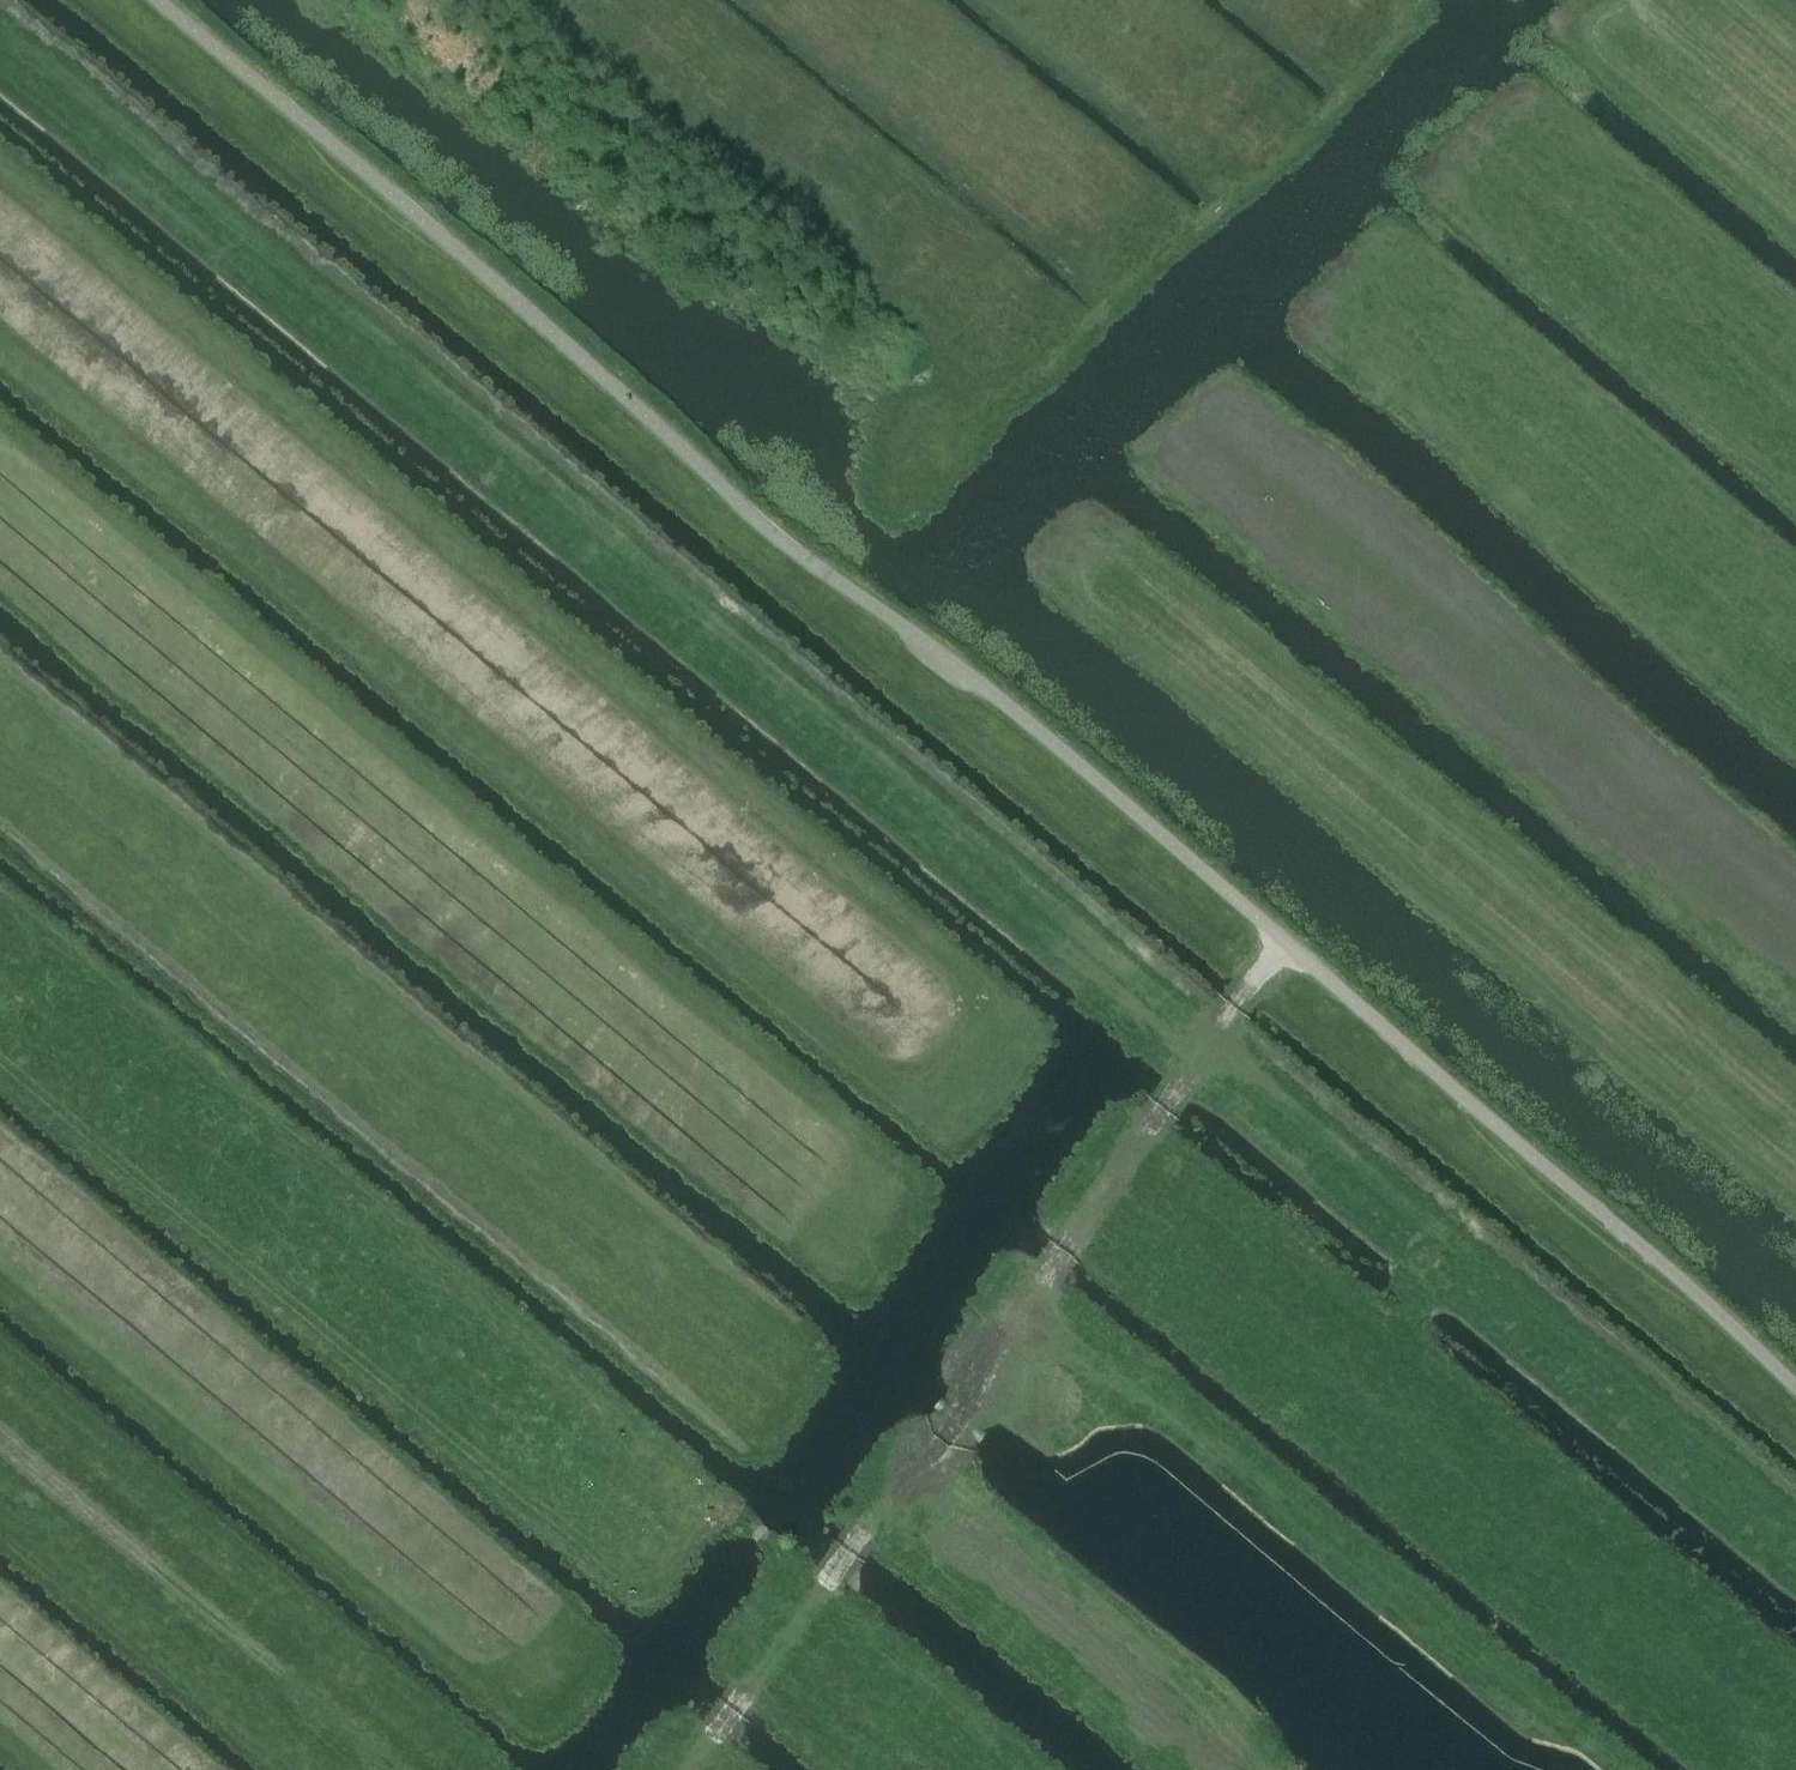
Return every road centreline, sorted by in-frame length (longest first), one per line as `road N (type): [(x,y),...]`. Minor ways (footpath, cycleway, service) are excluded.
road 1 (track): [(1638,0),(1795,134)]

